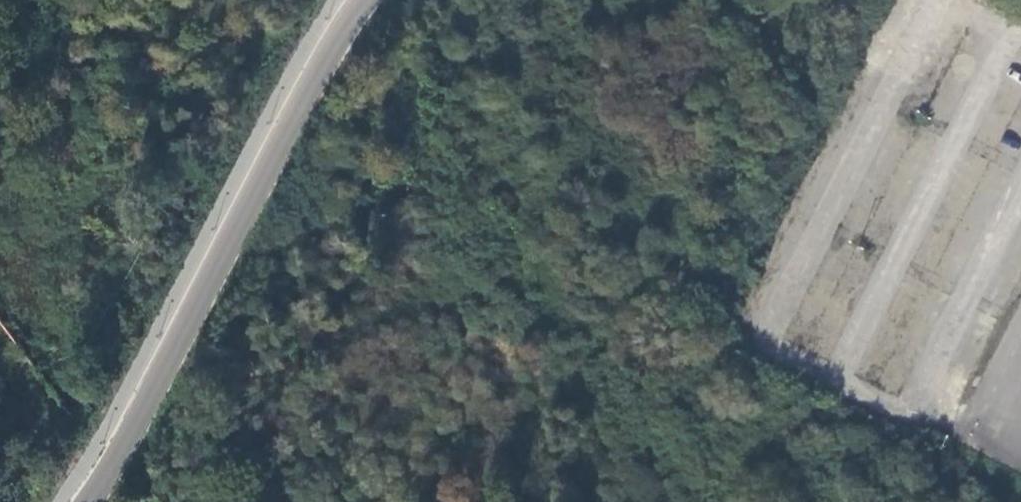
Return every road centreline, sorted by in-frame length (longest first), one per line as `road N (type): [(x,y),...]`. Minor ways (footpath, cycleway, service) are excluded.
road 1 (residential): [(368,0),(323,65),(88,501)]
road 2 (track): [(333,0),(255,91),(7,263)]
road 3 (track): [(173,501),(85,405),(39,309),(0,254)]
road 4 (track): [(819,140),(797,0)]

